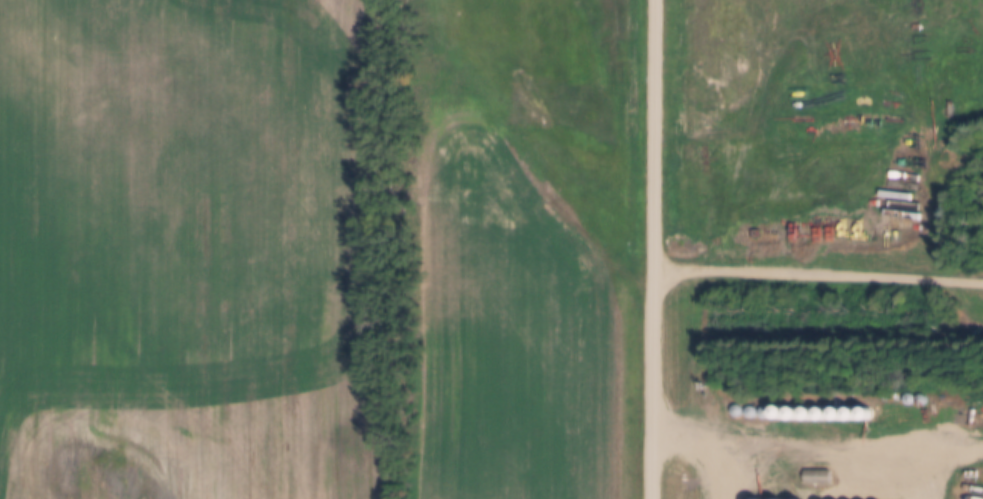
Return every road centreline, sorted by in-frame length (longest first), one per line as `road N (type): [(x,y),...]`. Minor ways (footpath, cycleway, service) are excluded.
road 1 (residential): [(652,498),(654,0)]

